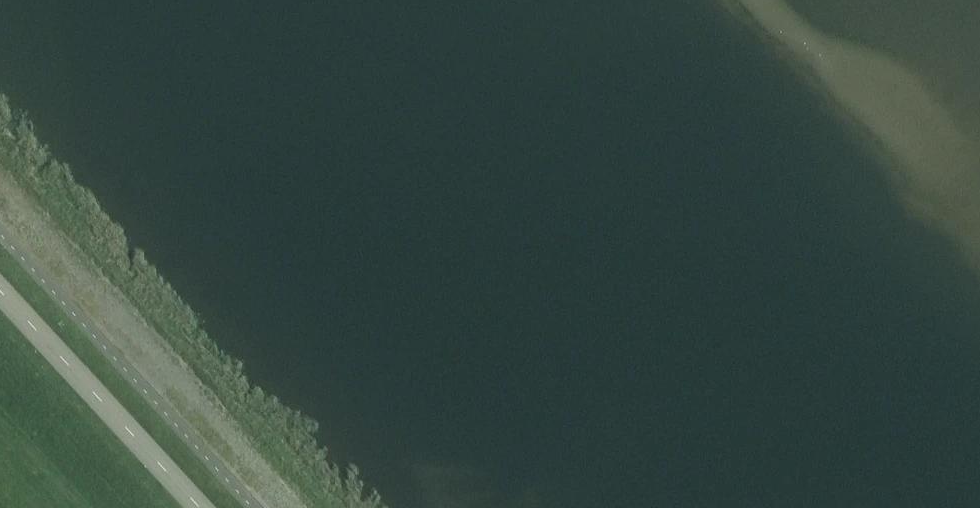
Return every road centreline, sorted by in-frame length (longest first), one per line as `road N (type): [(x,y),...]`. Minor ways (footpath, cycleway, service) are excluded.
road 1 (tertiary): [(0,291),(200,507)]

